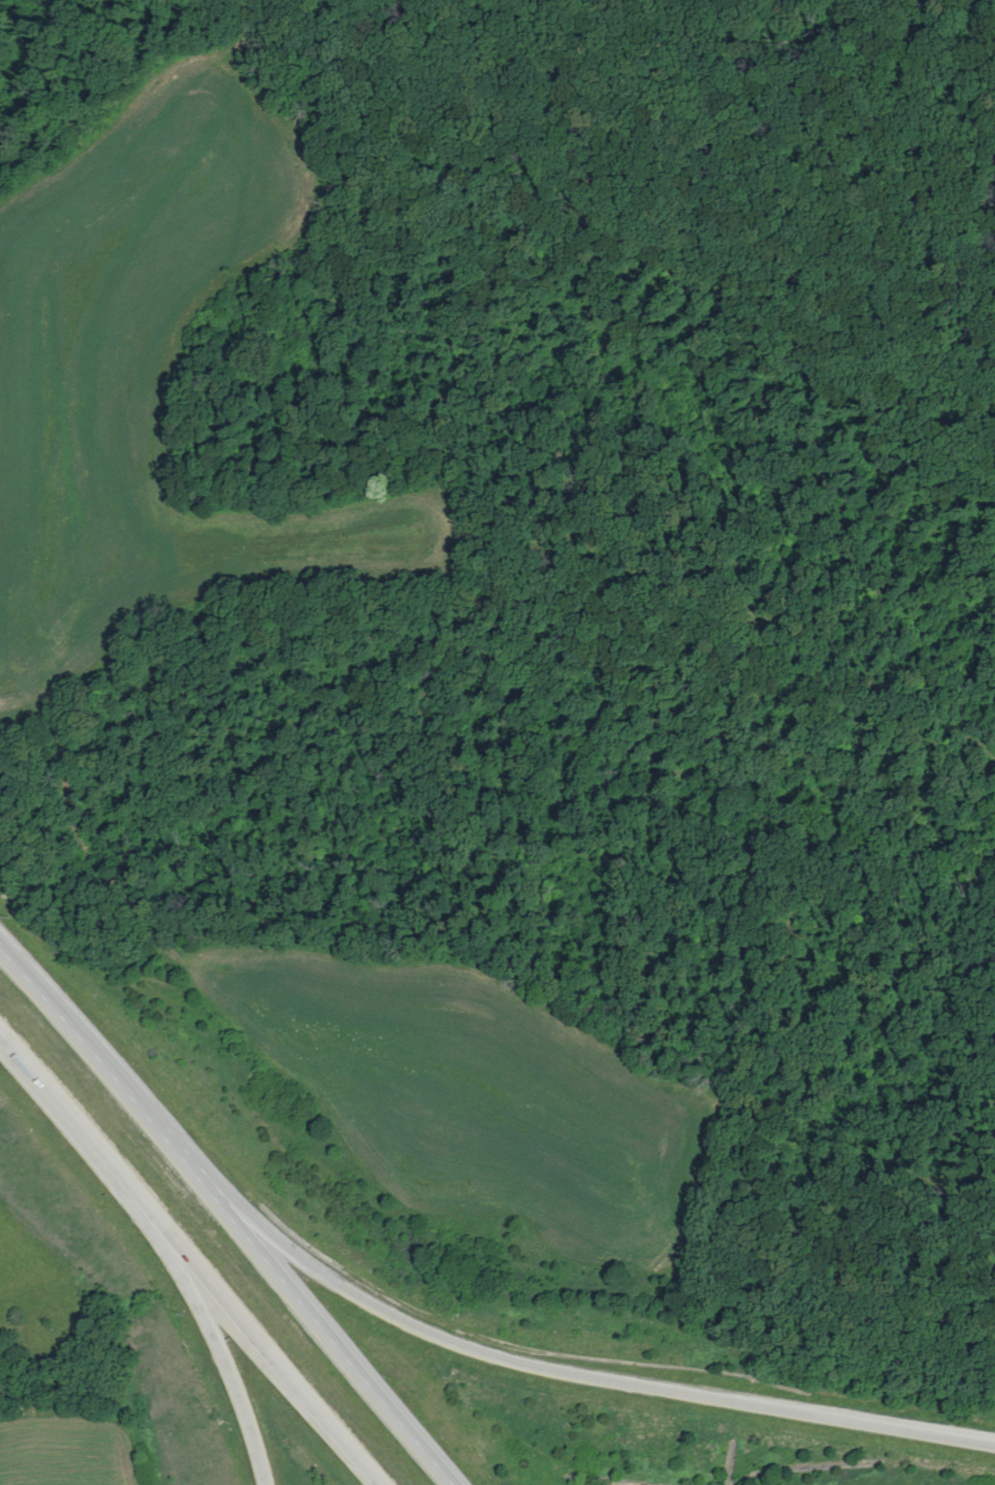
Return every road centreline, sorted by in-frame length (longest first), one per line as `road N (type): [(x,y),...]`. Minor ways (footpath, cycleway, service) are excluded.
road 1 (trunk): [(994,1441),(467,1343),(242,1231)]
road 2 (trunk): [(461,1484),(0,945)]
road 3 (trunk): [(0,1062),(212,1308),(380,1484)]
road 4 (trunk): [(212,1308),(260,1484)]

